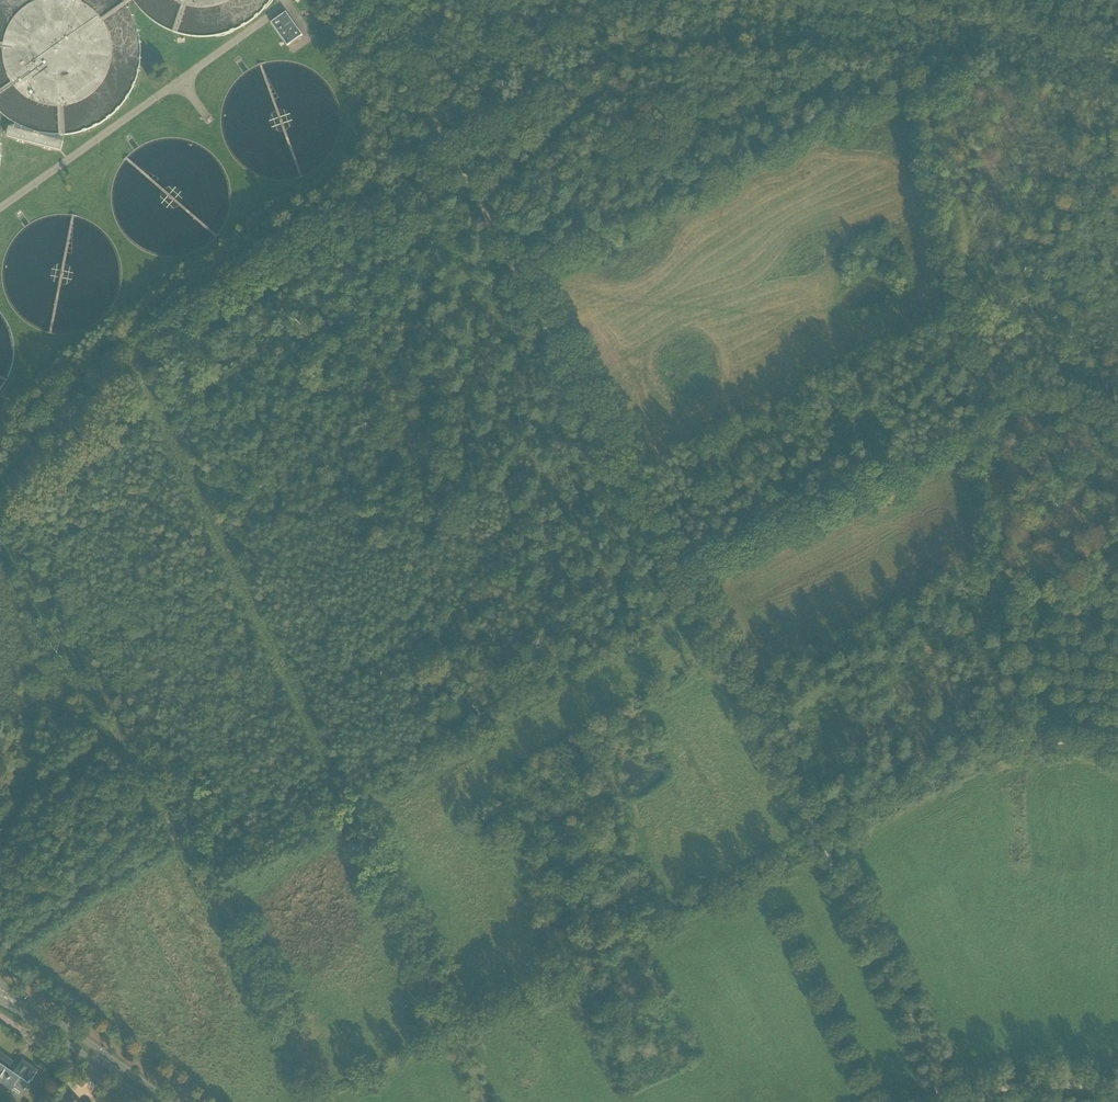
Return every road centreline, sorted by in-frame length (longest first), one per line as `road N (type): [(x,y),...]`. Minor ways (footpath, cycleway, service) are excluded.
road 1 (track): [(489,1101),(135,362)]
road 2 (track): [(450,1022),(1025,737),(1117,745)]
road 3 (track): [(690,596),(959,1101)]
road 4 (track): [(0,514),(165,334),(398,189)]
road 5 (track): [(927,79),(959,309),(974,340),(1117,475)]
road 6 (track): [(515,269),(690,596)]
road 7 (secondary): [(166,1101),(0,985)]
road 8 (secondary): [(0,1000),(144,1101)]
road 9 (unclassified): [(968,1101),(1003,1087),(1117,1091)]
road 10 (track): [(441,130),(377,0)]
road 11 (track): [(456,160),(515,269)]

